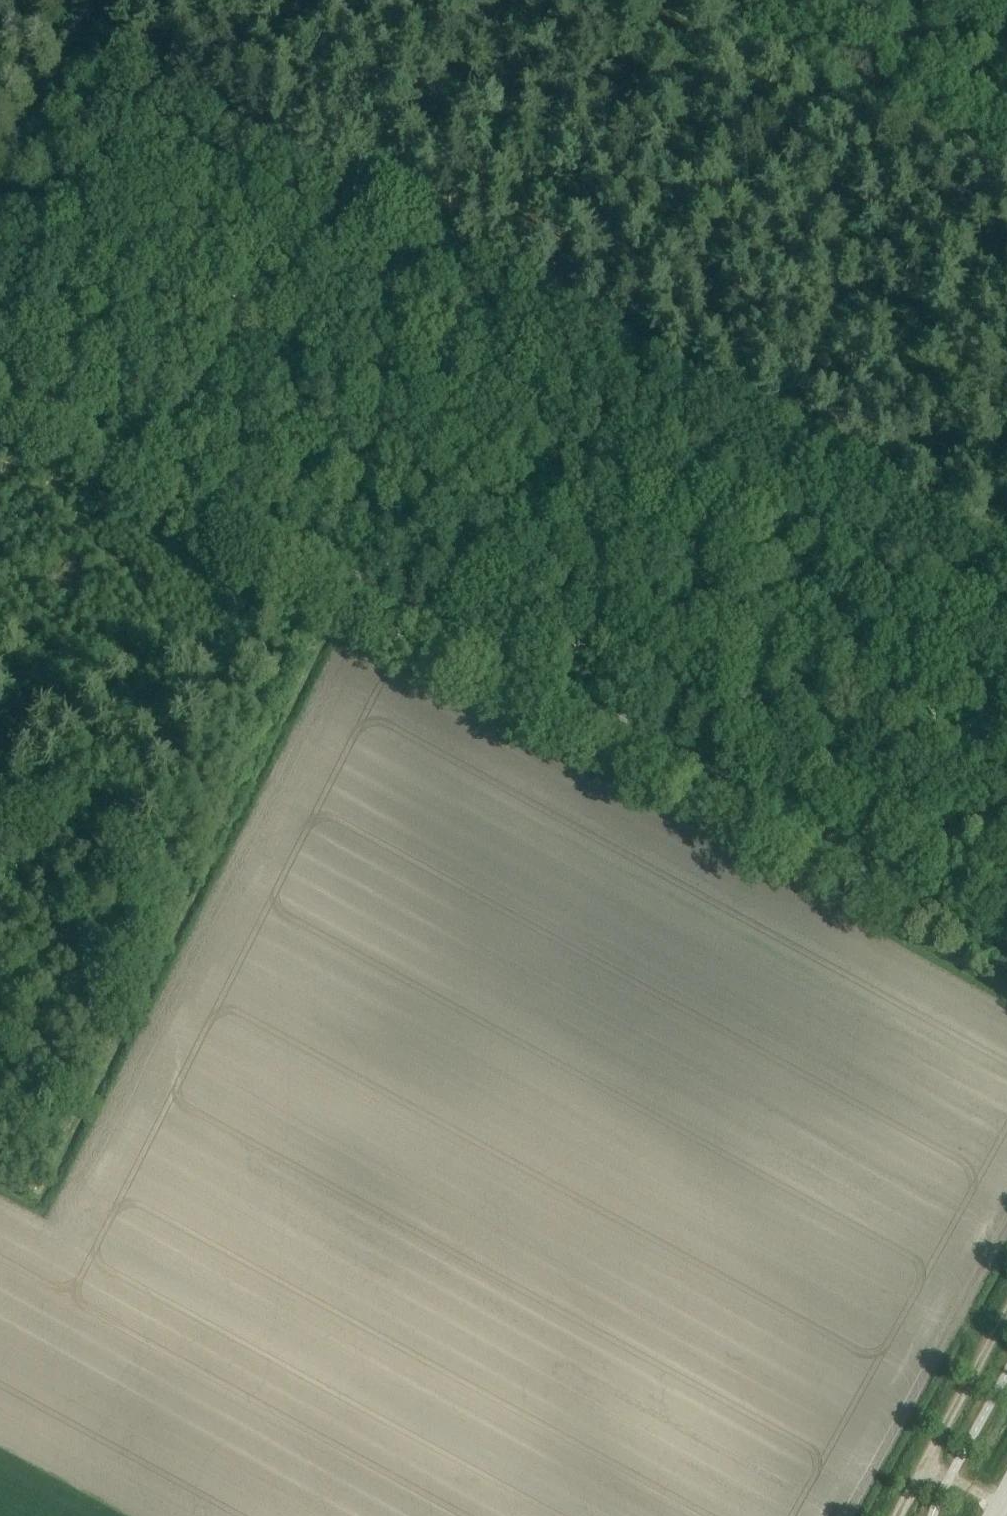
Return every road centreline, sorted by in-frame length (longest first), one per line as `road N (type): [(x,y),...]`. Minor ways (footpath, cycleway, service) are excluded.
road 1 (track): [(0,382),(1006,942)]
road 2 (track): [(897,1515),(1006,1313)]

